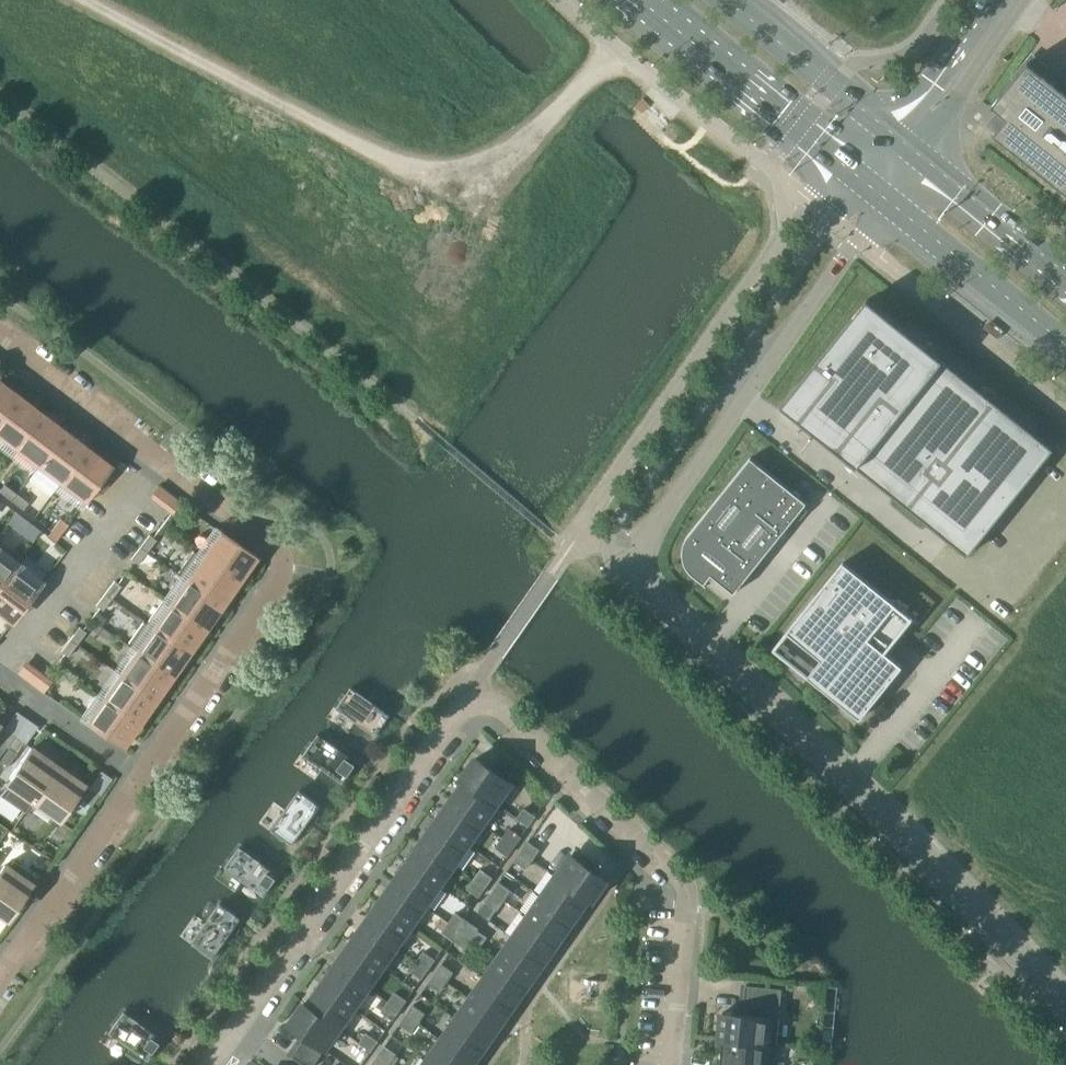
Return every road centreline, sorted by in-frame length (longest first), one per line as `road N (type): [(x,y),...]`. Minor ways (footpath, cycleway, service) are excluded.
road 1 (unclassified): [(1065,1005),(851,778),(630,568),(627,548),(640,523),(873,192)]
road 2 (residential): [(671,1064),(688,900),(680,876),(502,713),(479,707),(458,717),(237,1029)]
road 3 (residential): [(0,341),(276,551),(274,588),(141,775)]
road 4 (secondary): [(637,0),(873,192)]
road 5 (secondary): [(873,192),(1065,348)]
road 6 (residential): [(141,775),(6,970)]
road 7 (secondary): [(905,149),(724,0)]
road 8 (secondary): [(1065,280),(905,149)]
road 9 (unclassified): [(1010,0),(905,149)]
road 10 (residential): [(0,679),(141,775)]

